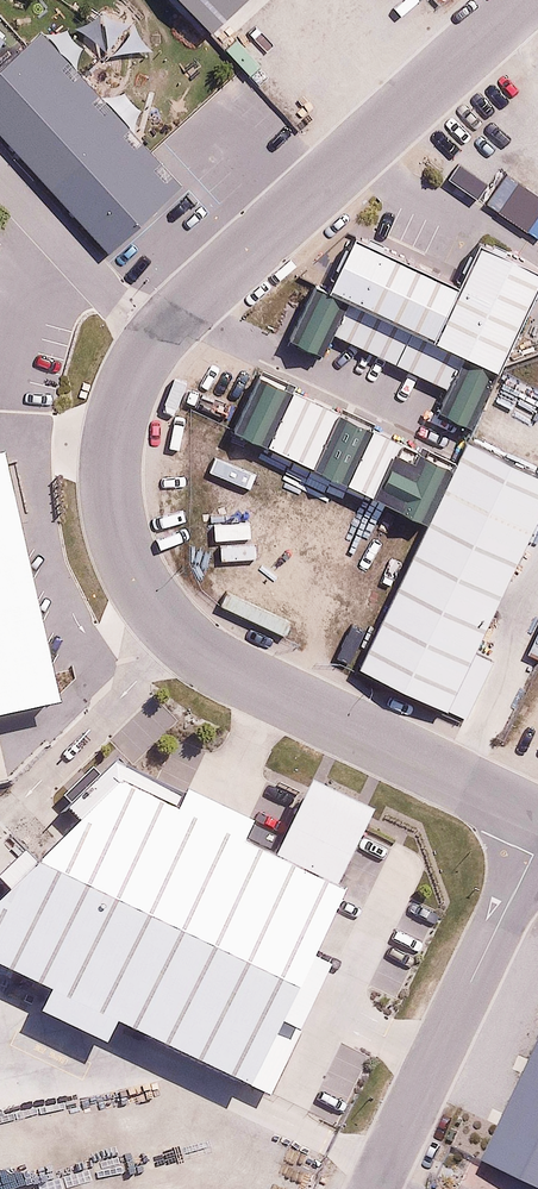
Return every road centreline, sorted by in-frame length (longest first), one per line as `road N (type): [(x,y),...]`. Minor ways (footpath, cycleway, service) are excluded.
road 1 (residential): [(526,0),(218,269),(149,344),(101,481),(119,570),(179,642),(537,819)]
road 2 (residential): [(372,1188),(537,844)]

